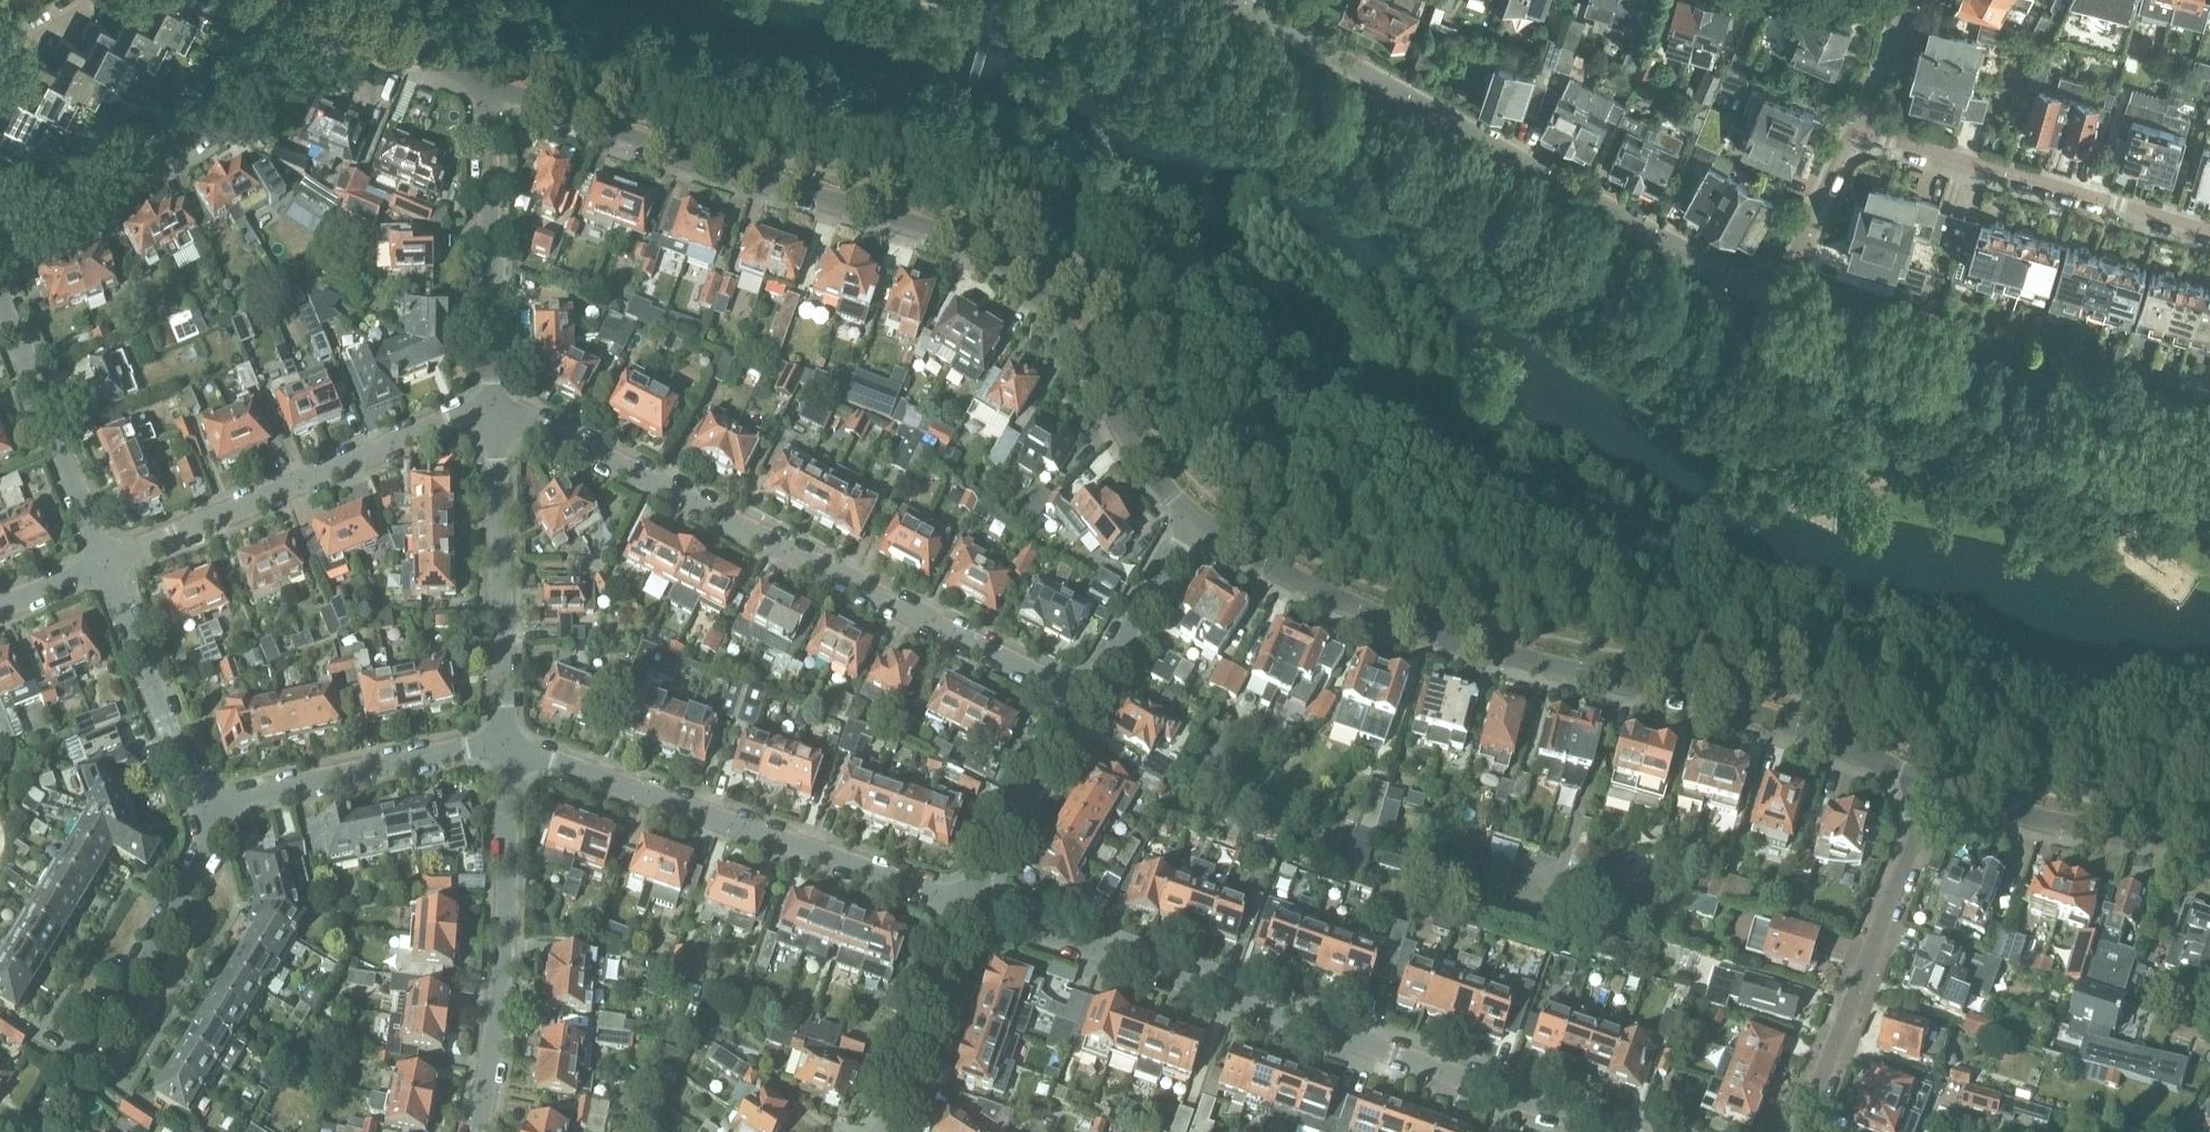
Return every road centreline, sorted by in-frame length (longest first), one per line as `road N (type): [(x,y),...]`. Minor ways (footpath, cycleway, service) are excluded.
road 1 (residential): [(486,83),(714,166),(967,241),(1015,267),(1050,299),(1146,463),(1194,519)]
road 2 (residential): [(1194,519),(1362,610),(1444,639),(1731,706),(1934,785)]
road 3 (residential): [(962,903),(1616,1131)]
road 4 (residential): [(494,405),(1084,704)]
road 5 (unclassified): [(1768,291),(1287,29)]
road 6 (residential): [(503,741),(962,903)]
road 7 (residential): [(105,563),(494,405)]
road 8 (residential): [(345,41),(0,241)]
road 9 (residential): [(476,1131),(507,903),(503,741)]
road 10 (residential): [(1798,1131),(1934,785)]
road 11 (residential): [(1856,128),(2209,229)]
road 12 (residential): [(41,1131),(203,860),(200,810)]
road 13 (residential): [(503,741),(494,405)]
road 14 (residential): [(494,405),(486,83)]
road 15 (residential): [(200,810),(503,741)]
road 16 (residential): [(105,563),(0,294)]
road 17 (residential): [(1934,785),(2058,823),(2209,837)]
road 18 (residential): [(200,810),(105,563)]
road 19 (residential): [(883,1131),(962,903)]
road 20 (residential): [(962,903),(1084,704)]
road 21 (residential): [(1084,704),(1194,519)]
road 22 (residential): [(1856,128),(1788,275),(1768,291)]
road 23 (residential): [(345,41),(385,30),(486,83)]
road 24 (residential): [(1907,3),(1856,128)]

